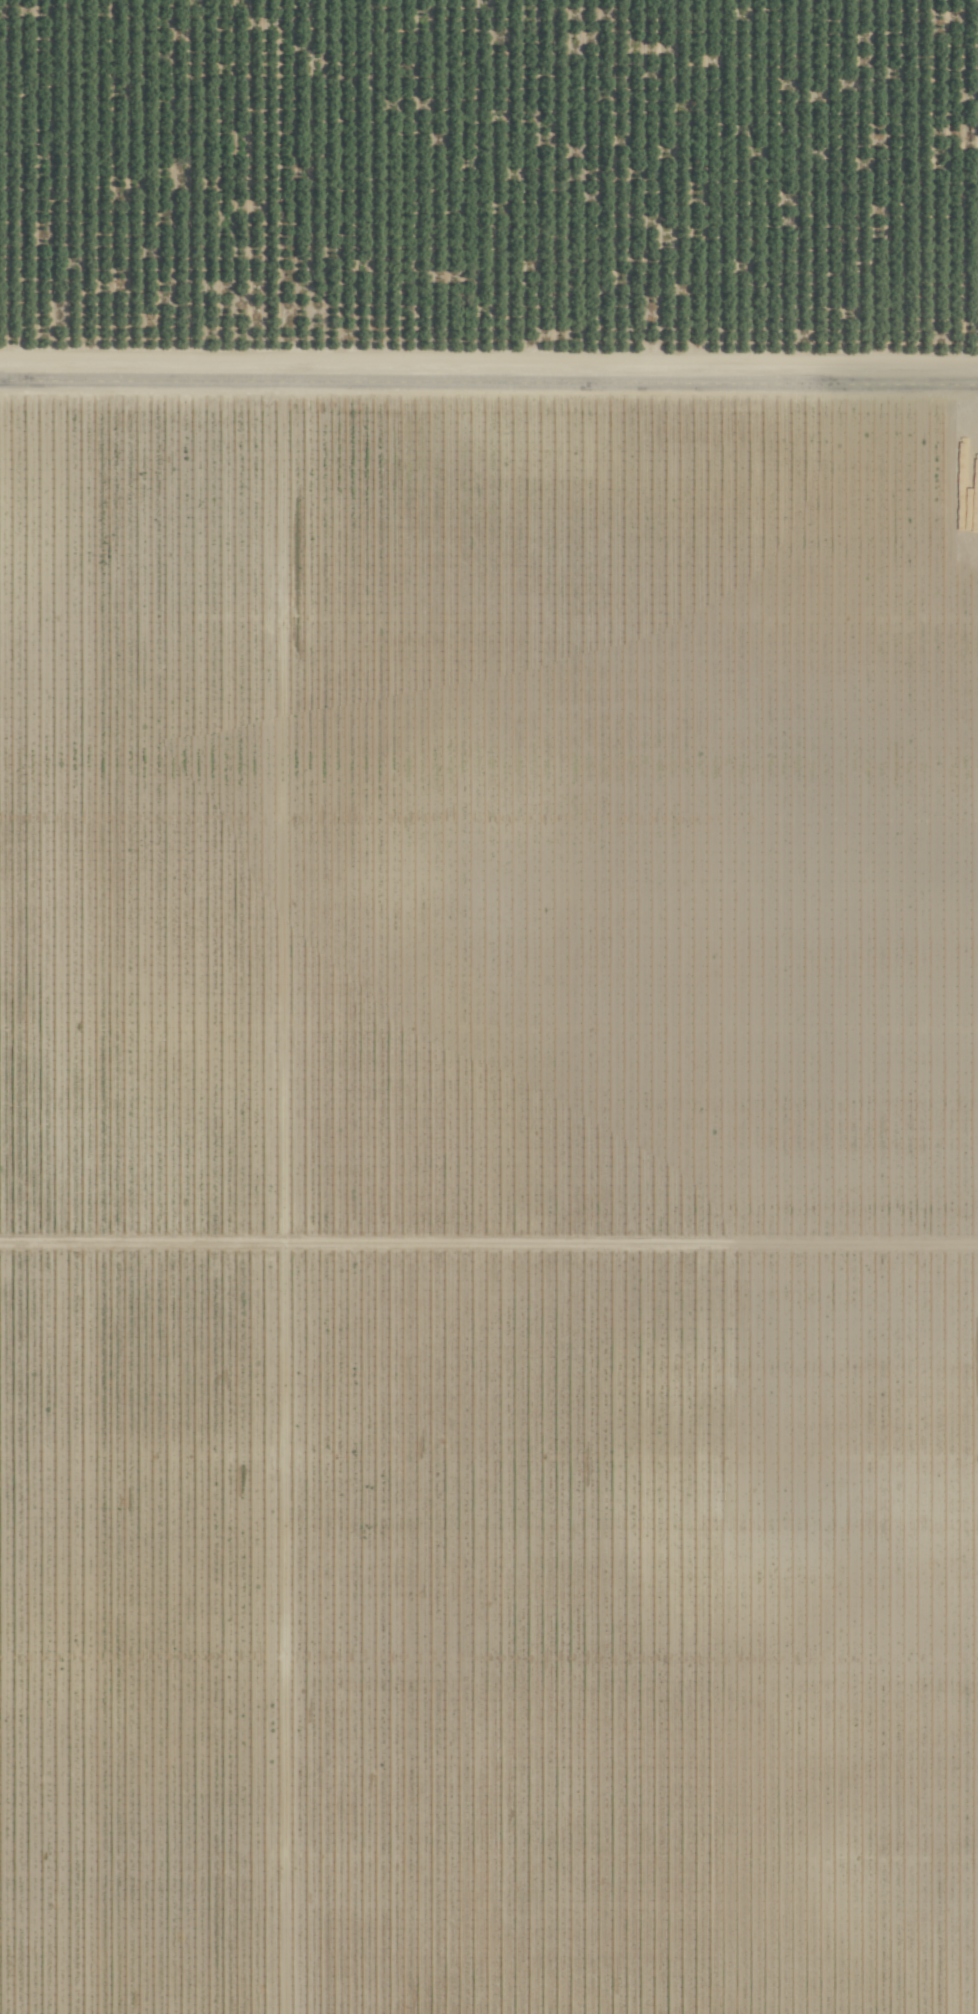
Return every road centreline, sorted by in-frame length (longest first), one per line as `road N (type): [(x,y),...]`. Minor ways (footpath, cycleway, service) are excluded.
road 1 (tertiary): [(0,389),(977,390)]

